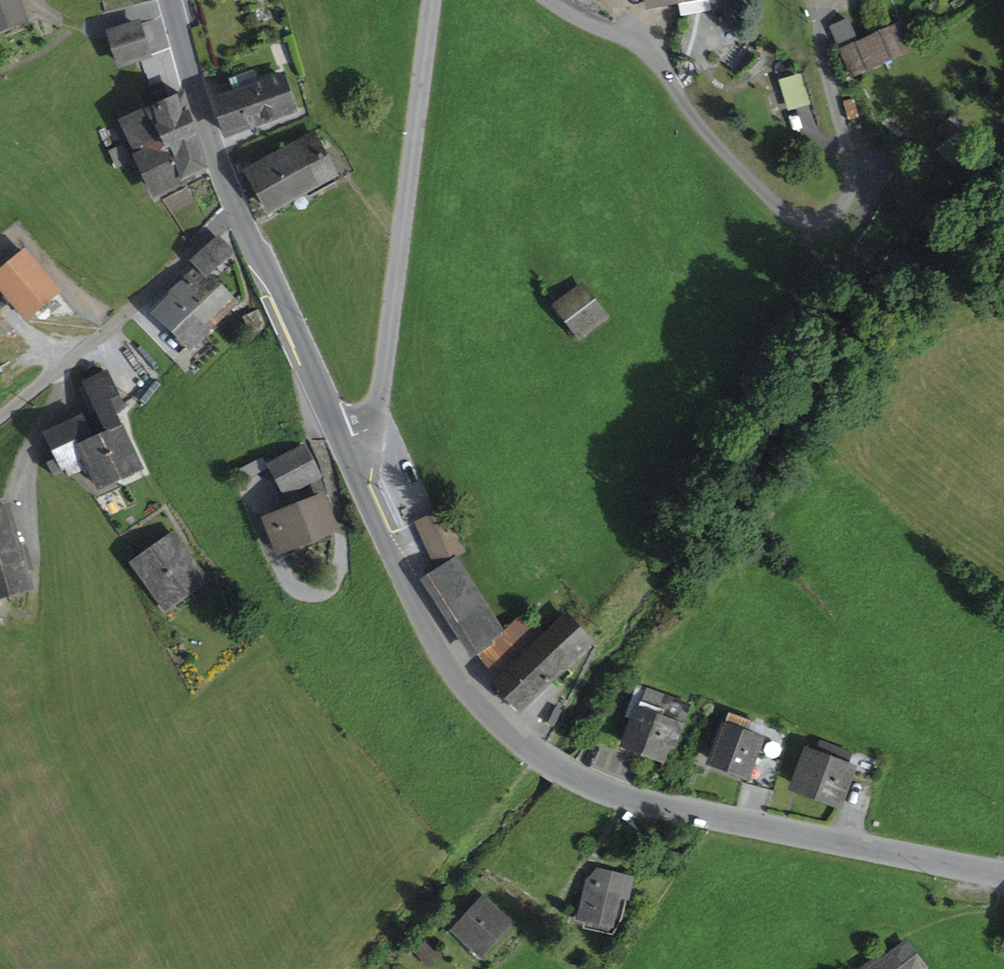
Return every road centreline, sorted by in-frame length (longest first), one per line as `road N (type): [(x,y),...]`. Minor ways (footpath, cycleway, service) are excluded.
road 1 (residential): [(343,448),(456,675),(512,736),(564,772),(644,802),(1003,874)]
road 2 (residential): [(551,0),(659,65),(781,210),(806,221),(829,216),(850,185),(819,9)]
road 3 (residential): [(172,0),(237,211),(343,448)]
road 4 (residential): [(432,0),(381,391),(372,426),(343,448)]

